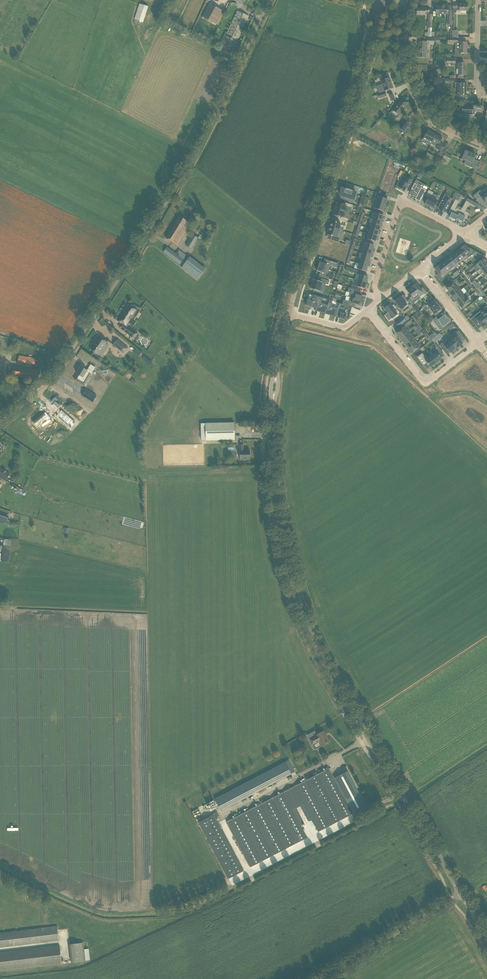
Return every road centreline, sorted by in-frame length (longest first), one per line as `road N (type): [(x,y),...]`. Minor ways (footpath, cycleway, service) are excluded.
road 1 (unclassified): [(461,893),(330,673),(302,610),(276,505),(273,405)]
road 2 (unclassified): [(0,424),(56,376),(134,256),(201,146),(258,24)]
road 3 (residential): [(289,313),(379,2)]
road 4 (residential): [(486,146),(446,129),(420,104),(403,60),(401,1)]
road 5 (residential): [(463,234),(400,204),(375,283),(382,299)]
road 6 (unclassified): [(320,978),(461,893)]
road 7 (residential): [(477,344),(425,385),(368,310)]

